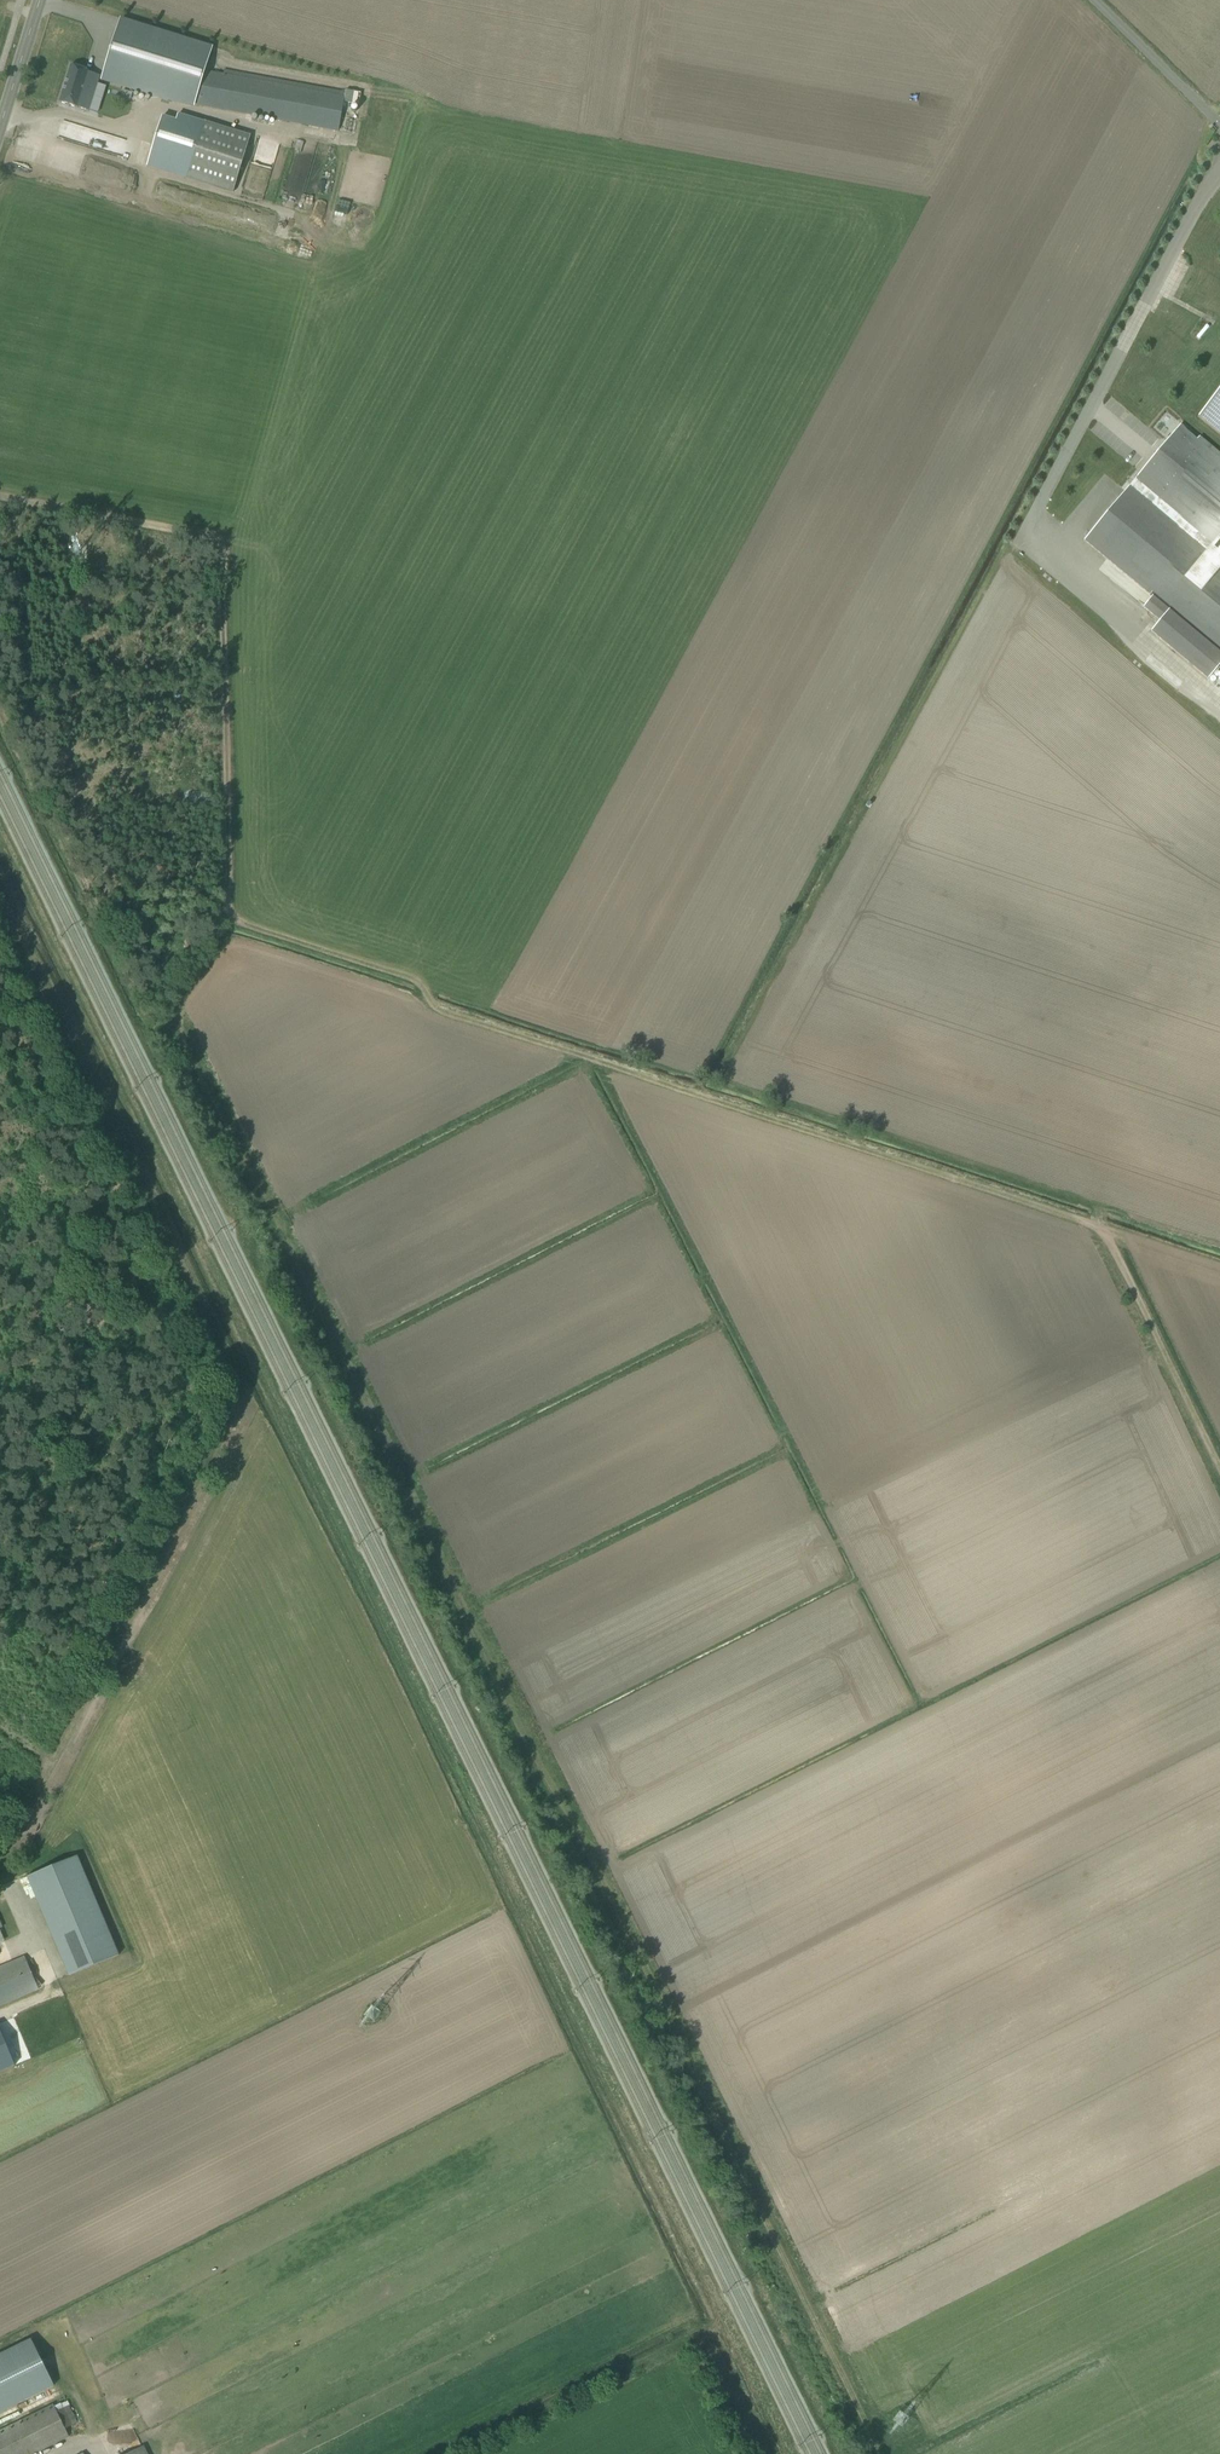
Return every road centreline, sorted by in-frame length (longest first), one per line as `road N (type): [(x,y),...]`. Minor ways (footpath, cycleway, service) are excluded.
road 1 (track): [(887,2453),(178,1020)]
road 2 (track): [(1219,1467),(1104,1231),(433,1004)]
road 3 (unclassified): [(1218,120),(1095,0)]
road 4 (tertiary): [(0,129),(40,0)]

